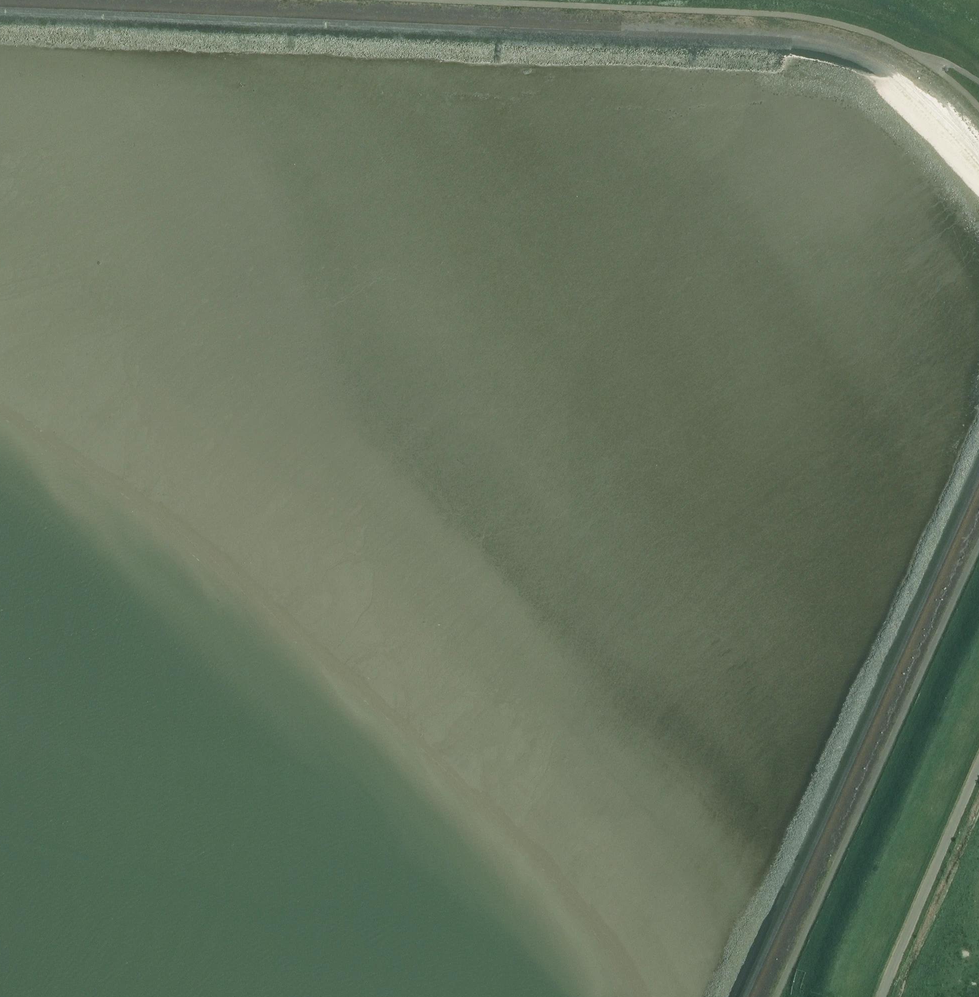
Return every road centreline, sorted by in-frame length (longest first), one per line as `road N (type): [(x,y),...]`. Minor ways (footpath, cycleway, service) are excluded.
road 1 (unclassified): [(879,996),(978,765)]

